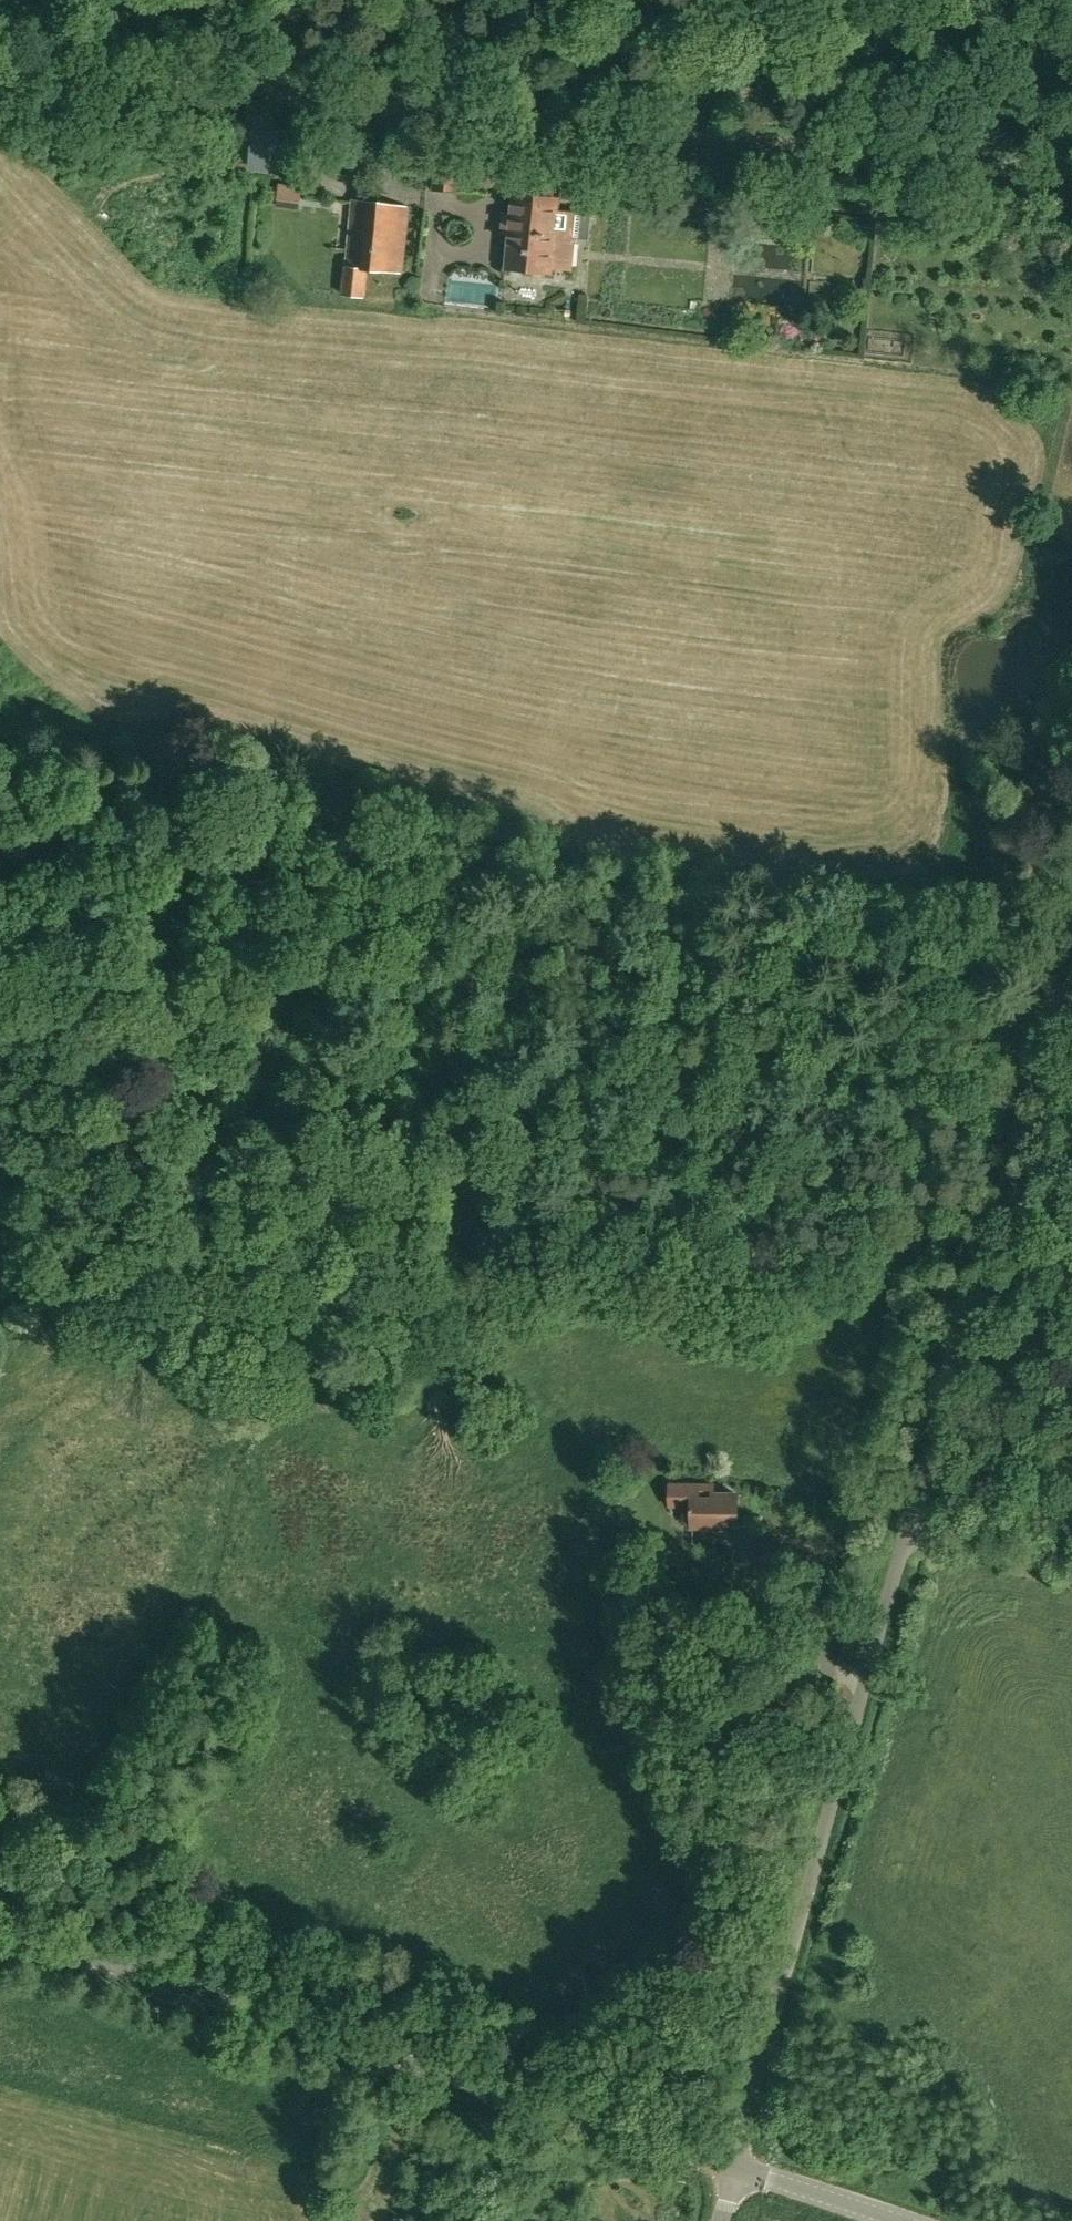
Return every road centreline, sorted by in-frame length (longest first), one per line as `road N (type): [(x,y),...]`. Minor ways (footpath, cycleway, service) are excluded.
road 1 (unclassified): [(733,2165),(1071,915)]
road 2 (unclassified): [(0,73),(1071,167)]
road 3 (unclassified): [(733,2165),(0,1929)]
road 4 (unclassified): [(899,2220),(733,2165)]

